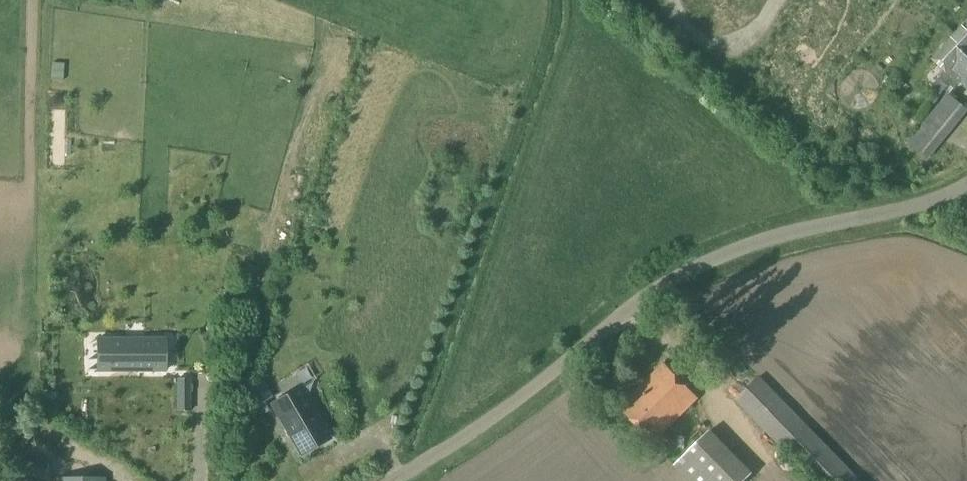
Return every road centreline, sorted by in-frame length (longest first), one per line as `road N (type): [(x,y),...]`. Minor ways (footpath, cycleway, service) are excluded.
road 1 (unclassified): [(392,480),(532,390),(689,271),(740,248),(909,208),(966,186)]

